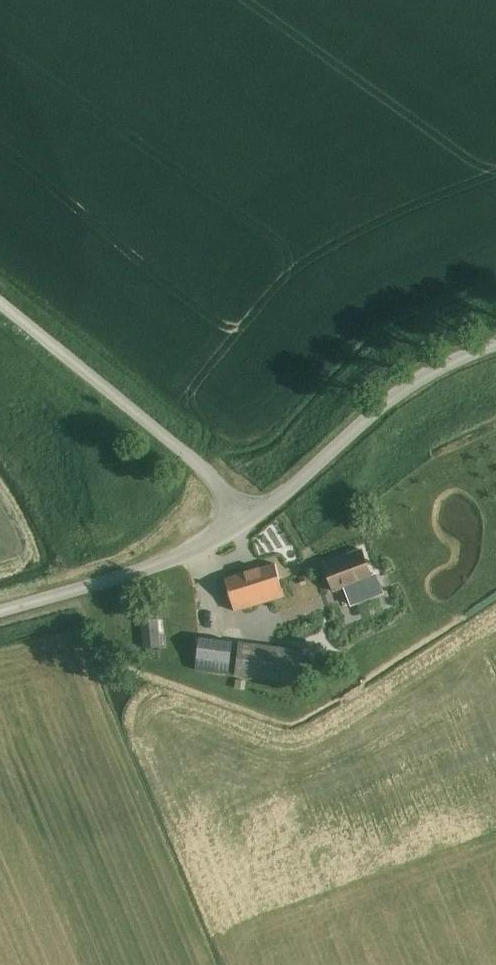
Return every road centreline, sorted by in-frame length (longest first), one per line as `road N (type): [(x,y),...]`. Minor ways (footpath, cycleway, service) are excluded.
road 1 (unclassified): [(244,523),(205,471),(0,303)]
road 2 (unclassified): [(244,523),(400,394),(495,343)]
road 3 (unclassified): [(0,609),(167,562),(244,523)]

